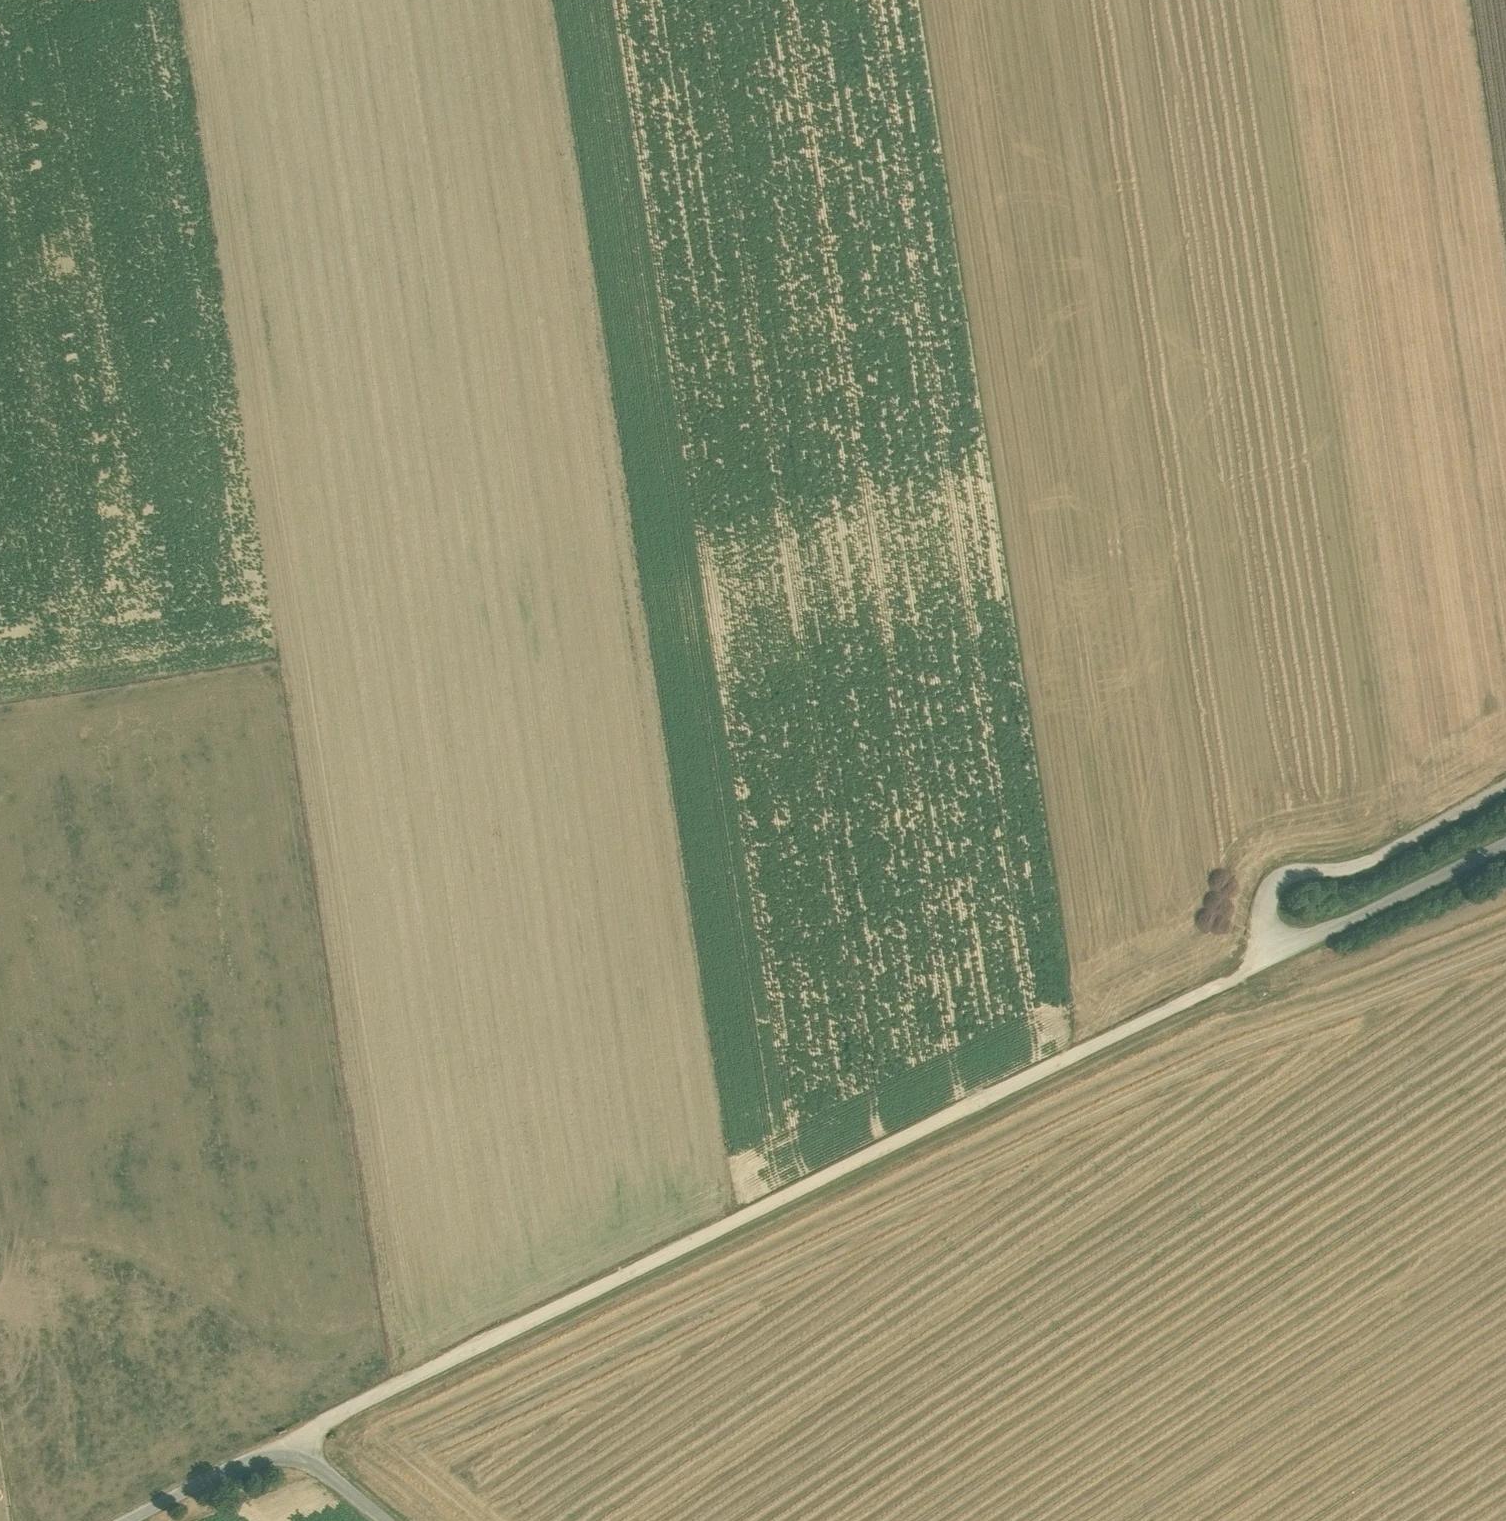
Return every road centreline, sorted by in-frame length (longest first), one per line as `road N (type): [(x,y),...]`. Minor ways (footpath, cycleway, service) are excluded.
road 1 (track): [(289,1440),(1277,955)]
road 2 (track): [(1505,787),(1355,868),(1288,874),(1265,911),(1277,955)]
road 3 (tertiary): [(386,1520),(289,1440),(135,1520)]
road 4 (track): [(1277,955),(1505,843)]

